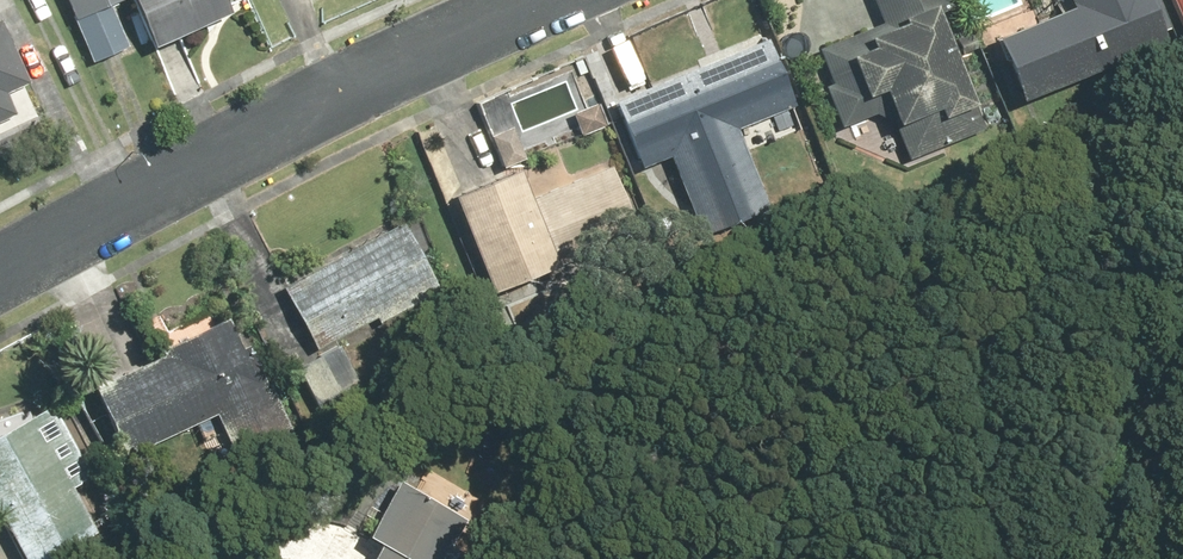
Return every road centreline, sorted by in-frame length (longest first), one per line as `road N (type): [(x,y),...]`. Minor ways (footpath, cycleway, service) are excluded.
road 1 (residential): [(0,281),(543,0)]

